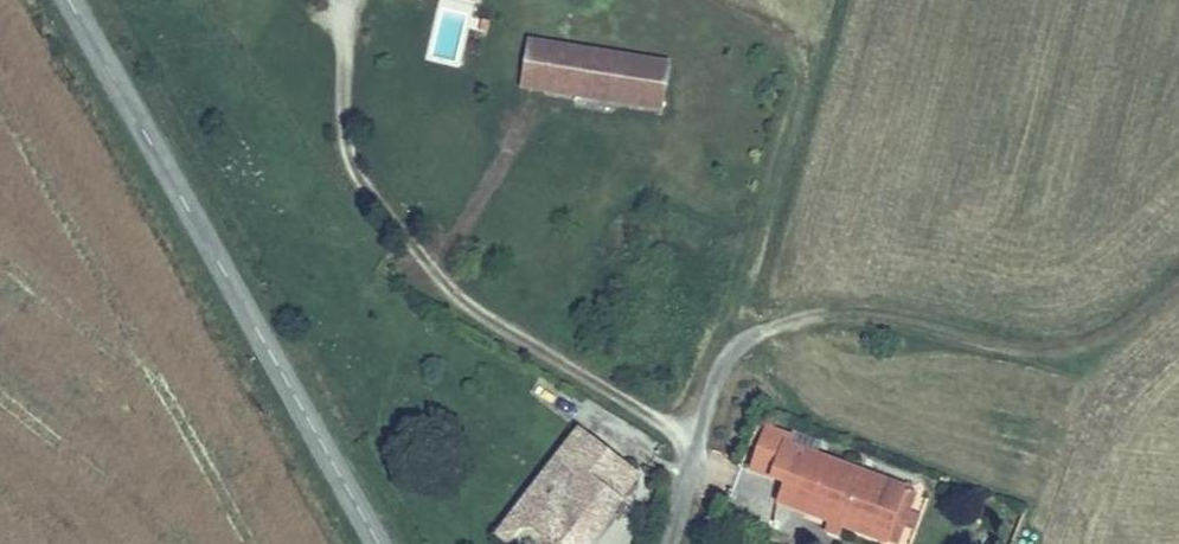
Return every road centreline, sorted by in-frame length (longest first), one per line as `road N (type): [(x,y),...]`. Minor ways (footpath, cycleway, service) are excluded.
road 1 (tertiary): [(68,0),(378,543)]
road 2 (track): [(1178,270),(1108,323),(1013,331),(846,306),(778,320),(729,347)]
road 3 (residential): [(667,543),(729,347)]

